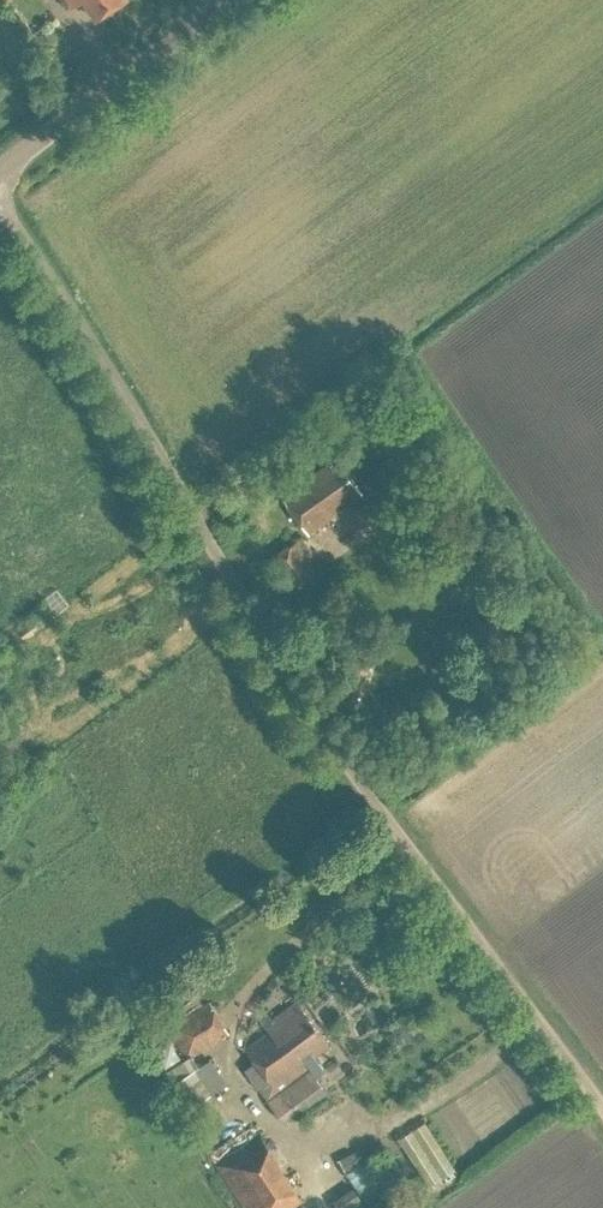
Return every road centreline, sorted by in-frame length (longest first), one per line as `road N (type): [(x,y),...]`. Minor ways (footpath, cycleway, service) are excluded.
road 1 (unclassified): [(406,838),(336,749),(0,180)]
road 2 (unclassified): [(0,156),(212,0)]

